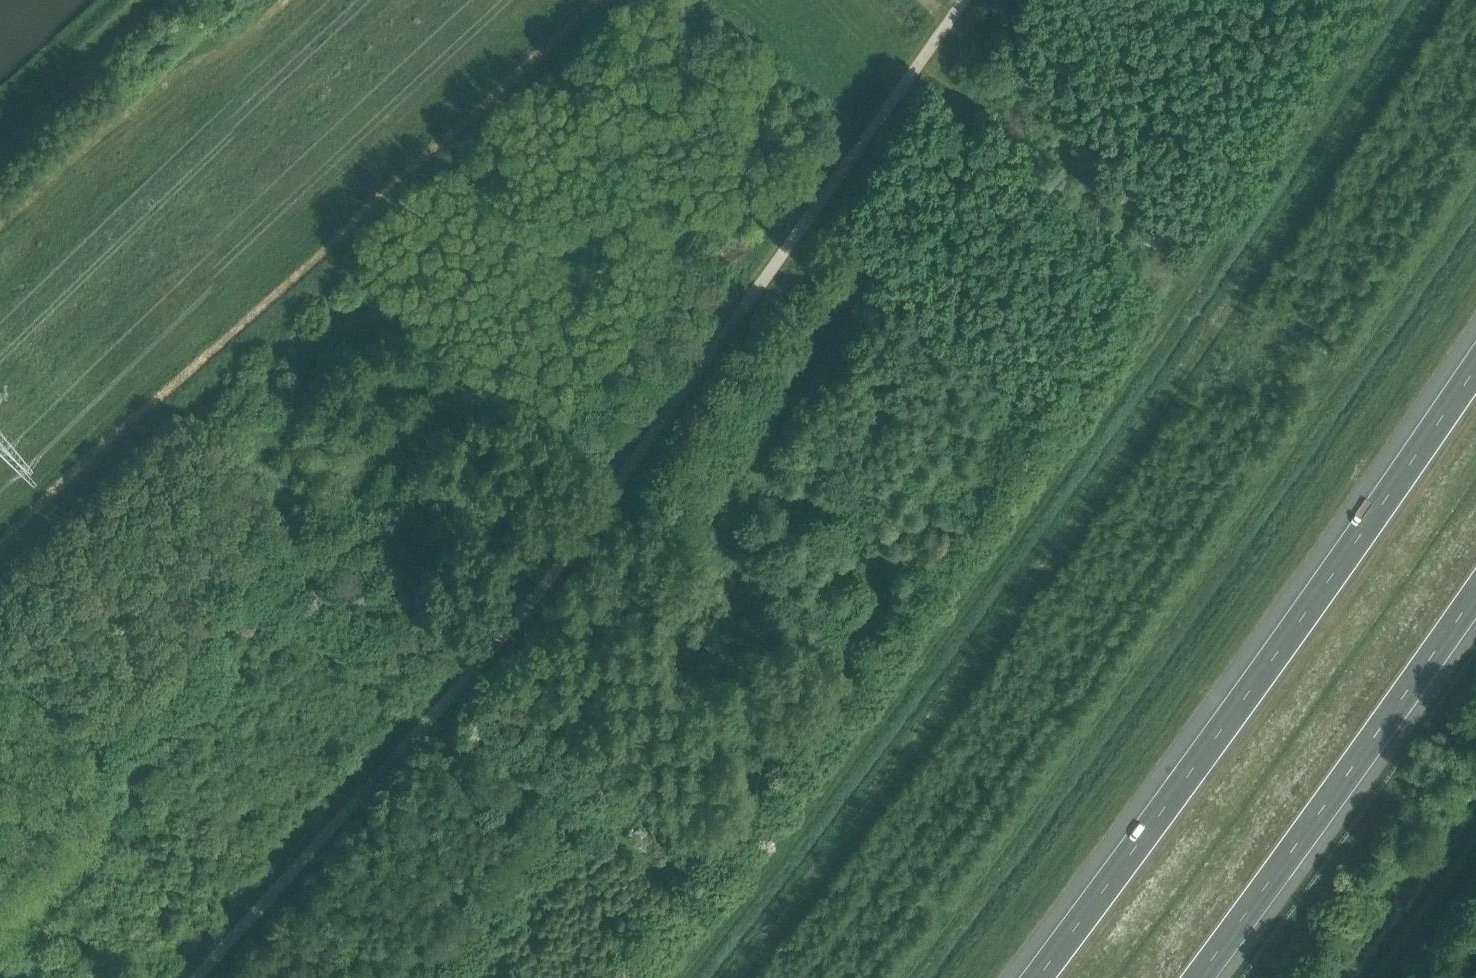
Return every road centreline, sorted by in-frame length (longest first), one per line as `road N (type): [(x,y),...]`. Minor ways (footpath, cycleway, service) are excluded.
road 1 (motorway): [(1475,367),(1039,977)]
road 2 (motorway): [(1196,977),(1475,595)]

